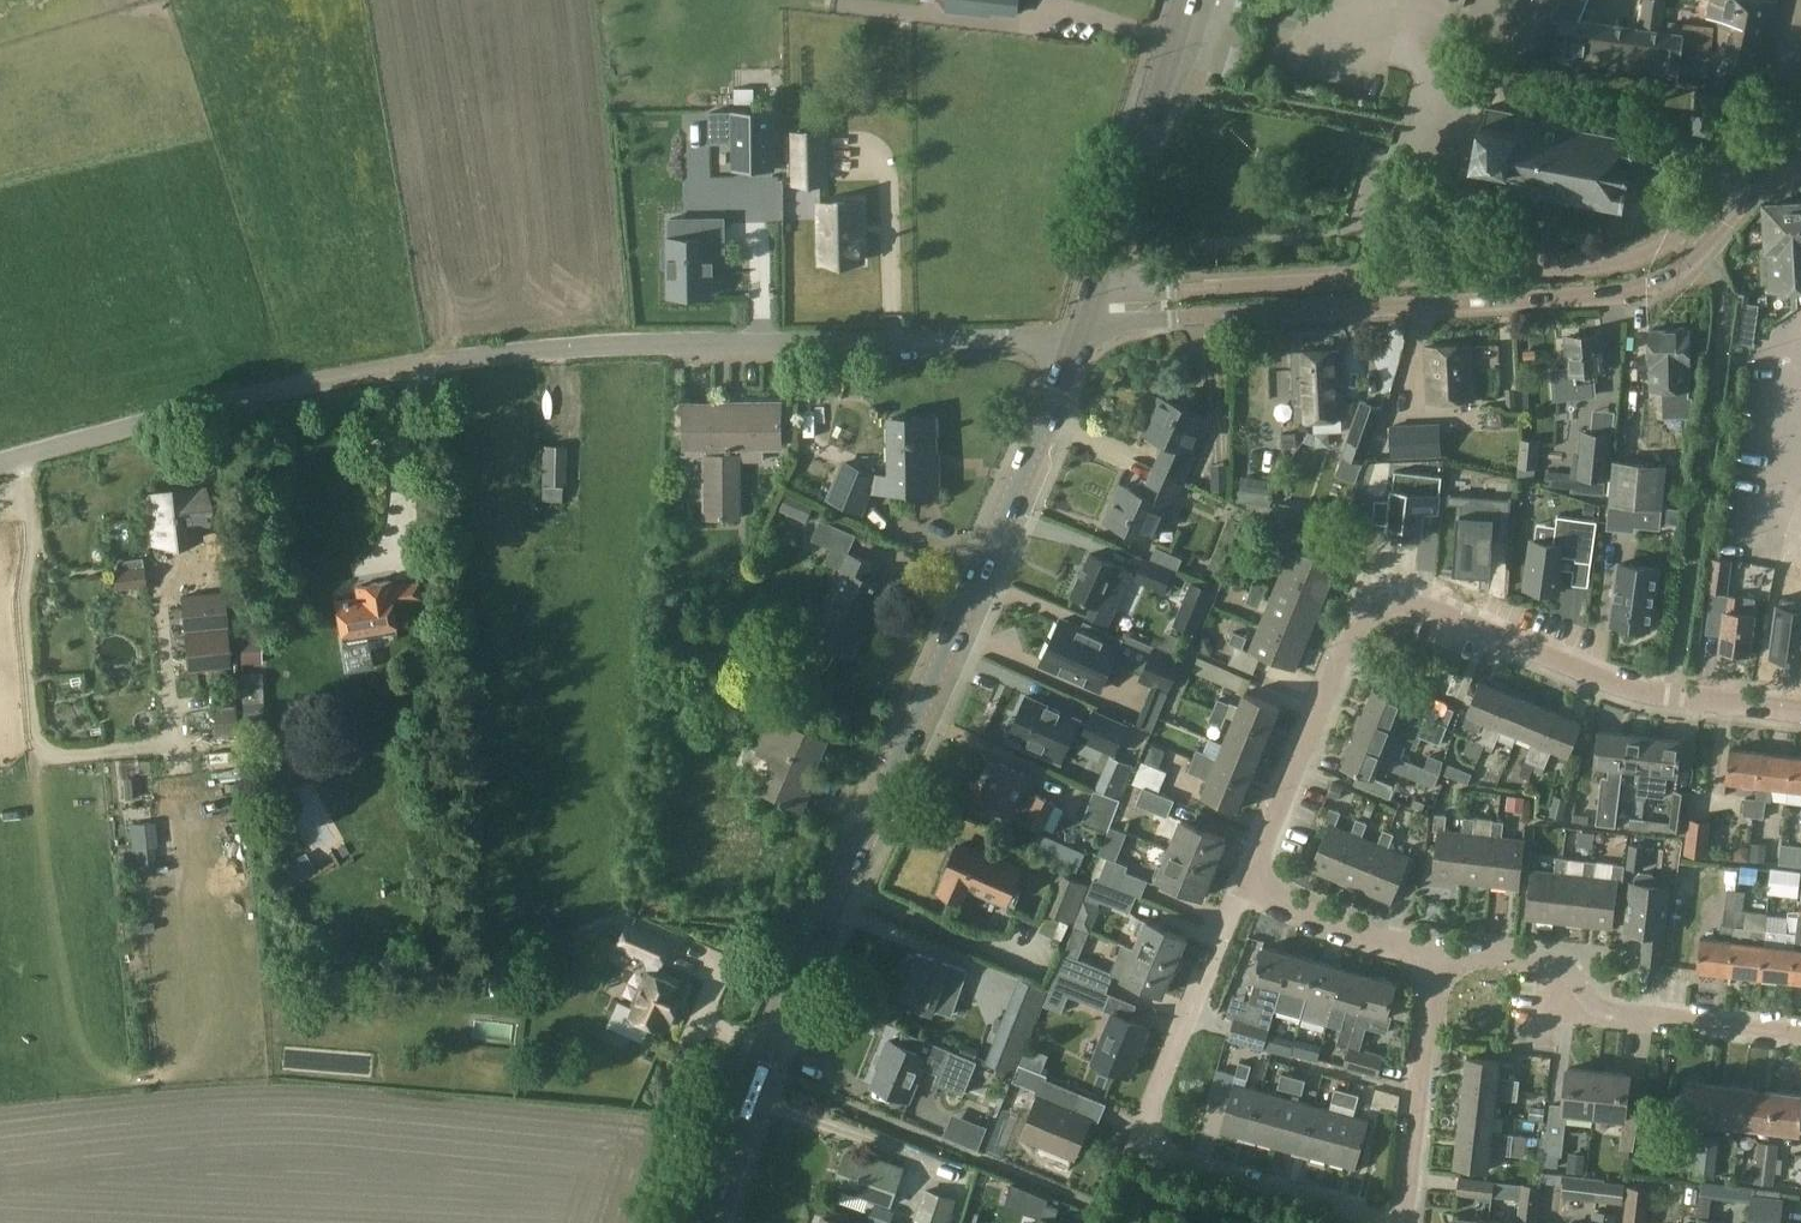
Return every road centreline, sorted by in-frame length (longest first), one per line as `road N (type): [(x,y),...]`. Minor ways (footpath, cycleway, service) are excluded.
road 1 (unclassified): [(0,466),(387,373),(505,355),(1079,335)]
road 2 (secondary): [(702,1222),(757,1068),(1020,487),(1079,335)]
road 3 (residential): [(1079,335),(1188,318),(1631,294),(1695,261),(1767,183),(1800,169)]
road 4 (residential): [(1800,132),(1771,144),(1679,236),(1608,266),(1096,291)]
road 5 (residential): [(1245,888),(1343,652),(1368,617),(1384,609),(1432,609),(1627,690),(1800,713)]
road 6 (residential): [(1393,1222),(1164,1163),(1149,1147),(1146,1111),(1245,888)]
road 7 (residential): [(1800,1036),(1586,1011),(1544,965),(1436,958)]
road 8 (secondary): [(1096,291),(1186,0)]
road 9 (residential): [(1436,958),(1403,1222)]
road 10 (residential): [(1436,958),(1245,888)]

